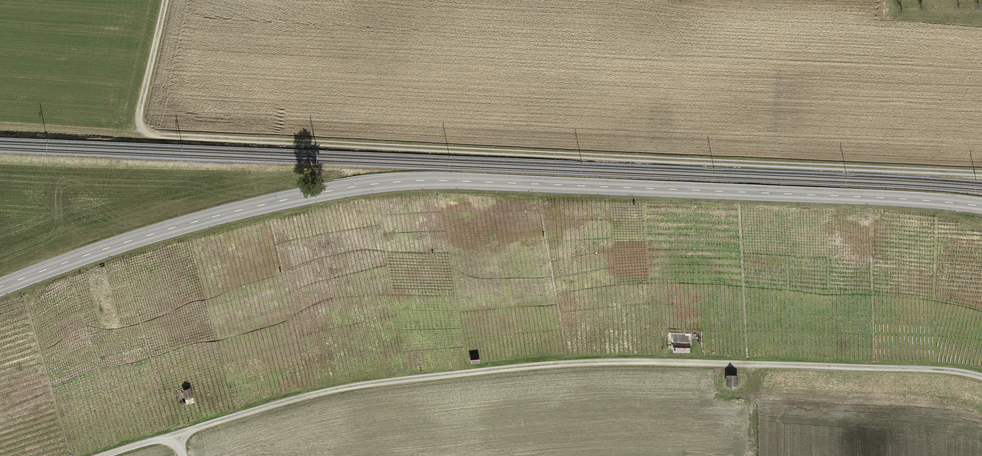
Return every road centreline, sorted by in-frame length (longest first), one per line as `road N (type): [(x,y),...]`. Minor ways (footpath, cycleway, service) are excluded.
road 1 (tertiary): [(981,207),(397,181),(233,211),(0,288)]
road 2 (track): [(164,0),(140,107),(143,128),(161,136),(981,174)]
road 3 (track): [(179,435),(373,383),(569,363),(981,376)]
road 4 (track): [(0,128),(161,136)]

